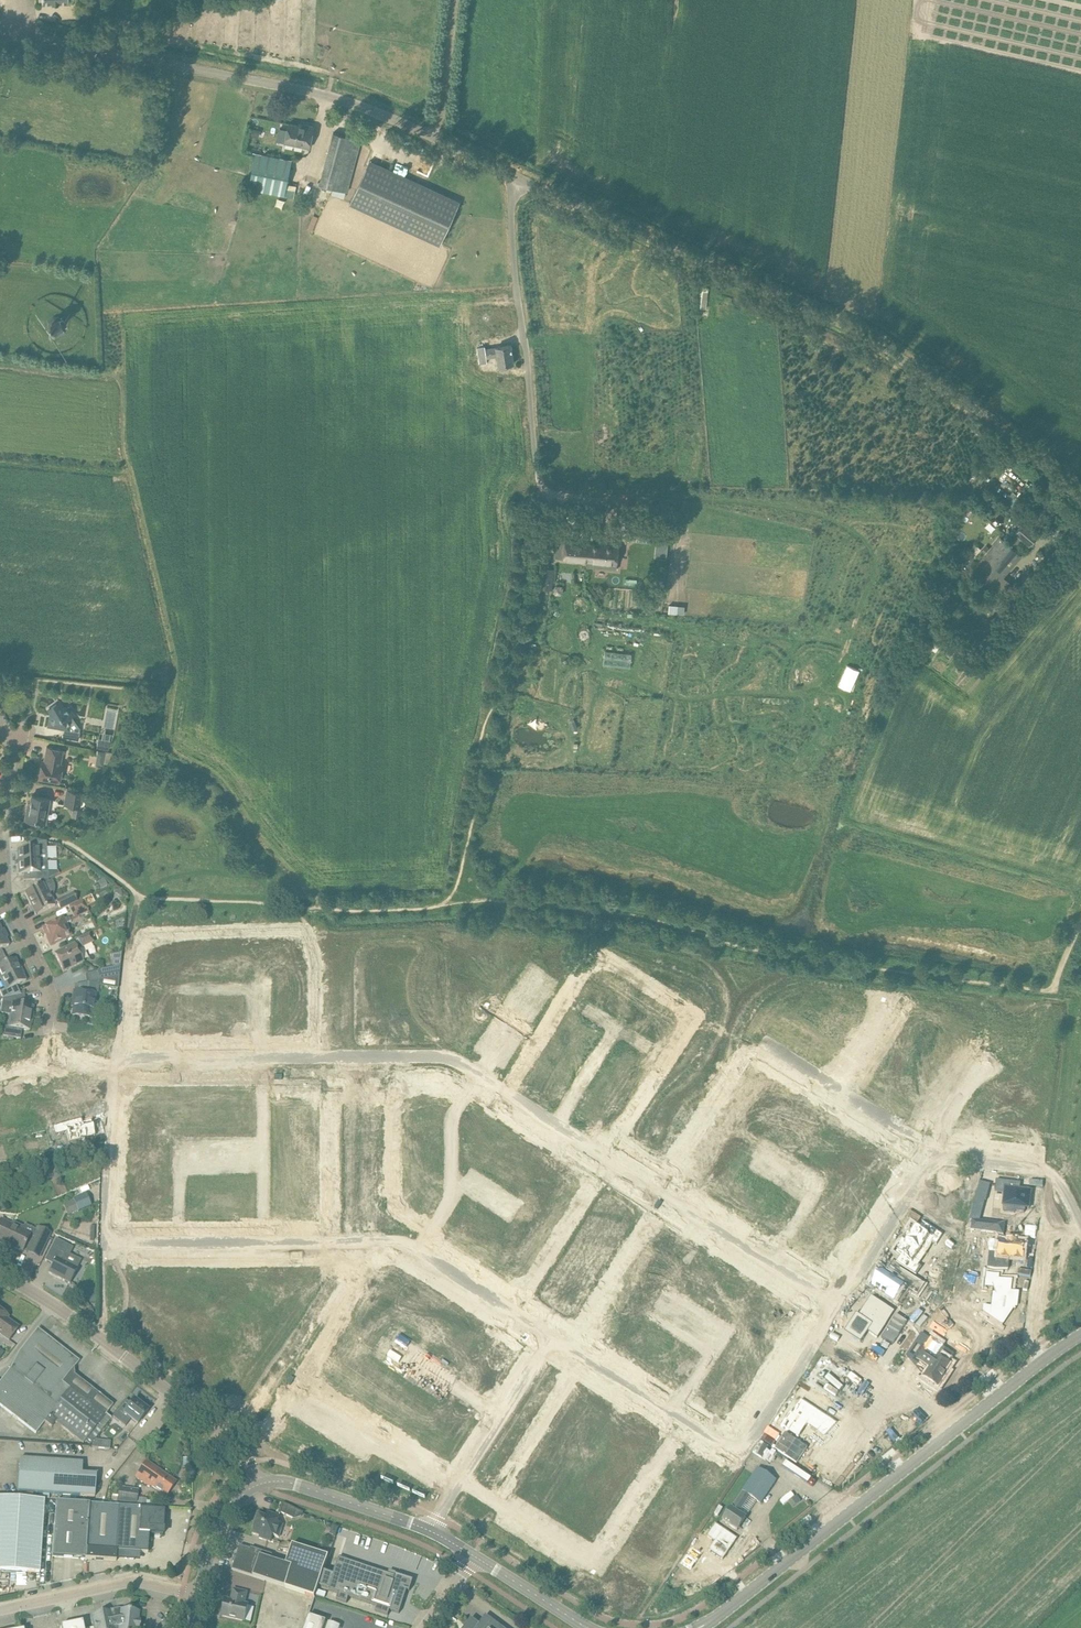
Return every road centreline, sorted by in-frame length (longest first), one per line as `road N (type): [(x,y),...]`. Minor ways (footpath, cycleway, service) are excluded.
road 1 (unclassified): [(1080,500),(1009,435),(857,331),(519,177)]
road 2 (residential): [(113,1081),(139,1060),(261,1061),(260,1242),(102,1243),(102,1339)]
road 3 (residential): [(539,974),(472,1077),(824,1307)]
road 4 (unclassified): [(519,177),(326,96),(0,32)]
road 5 (tertiary): [(704,1624),(1080,1334)]
road 6 (unclassified): [(549,513),(515,275),(511,211),(519,177)]
road 7 (residential): [(460,1486),(595,1565),(686,1425)]
road 8 (residential): [(0,1059),(44,1047),(54,997),(4,893),(0,844)]
road 9 (unclassified): [(259,1483),(242,1451),(102,1339)]
road 10 (residential): [(287,1392),(364,1442),(371,1432),(460,1486)]
road 11 (unclassified): [(0,1610),(134,1581),(199,1595)]
road 12 (residential): [(925,1152),(1040,1162),(1056,1174),(1080,1223)]
road 13 (residential): [(925,1152),(824,1307)]
road 14 (tertiary): [(435,1533),(290,1482),(259,1483)]
road 15 (residential): [(824,1307),(729,1452)]
road 16 (residential): [(550,1340),(460,1486)]
road 17 (residential): [(413,1255),(550,1340)]
road 18 (residential): [(550,1340),(686,1425)]
road 19 (tertiary): [(588,1627),(473,1555)]
road 20 (tertiary): [(199,1595),(225,1518),(259,1483)]
road 21 (unclassified): [(102,1339),(0,1273)]

